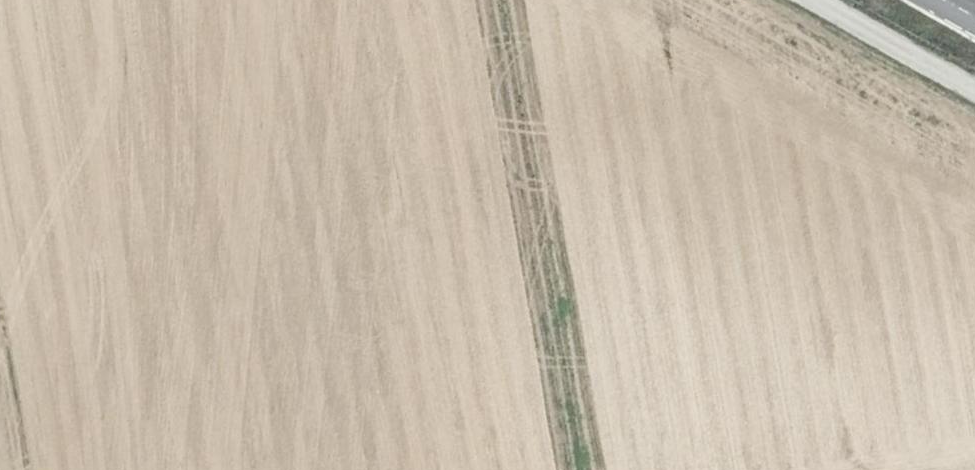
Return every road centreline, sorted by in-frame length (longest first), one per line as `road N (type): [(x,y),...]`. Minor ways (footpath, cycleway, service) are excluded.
road 1 (track): [(818,0),(974,89)]

